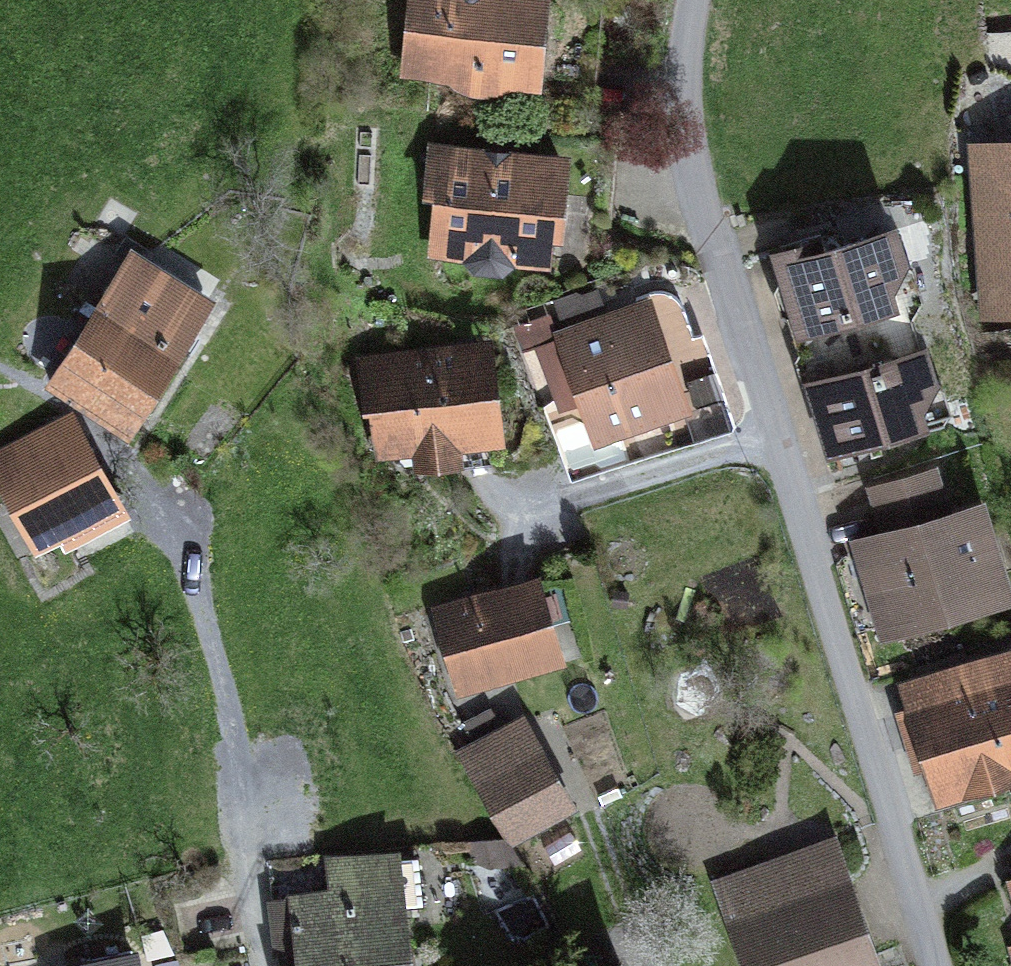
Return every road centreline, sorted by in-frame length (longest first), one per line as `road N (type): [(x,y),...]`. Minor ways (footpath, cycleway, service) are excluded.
road 1 (motorway): [(0,134),(1010,329)]
road 2 (residential): [(936,965),(690,164),(685,77),(695,0)]

